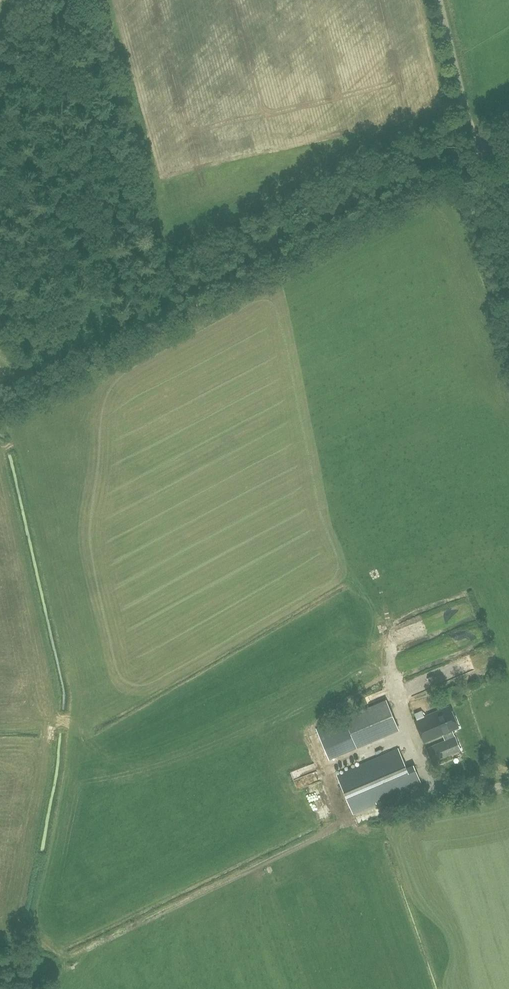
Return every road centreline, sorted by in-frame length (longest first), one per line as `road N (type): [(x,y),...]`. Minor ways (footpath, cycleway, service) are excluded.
road 1 (track): [(0,408),(478,151)]
road 2 (unclassified): [(478,151),(438,0)]

